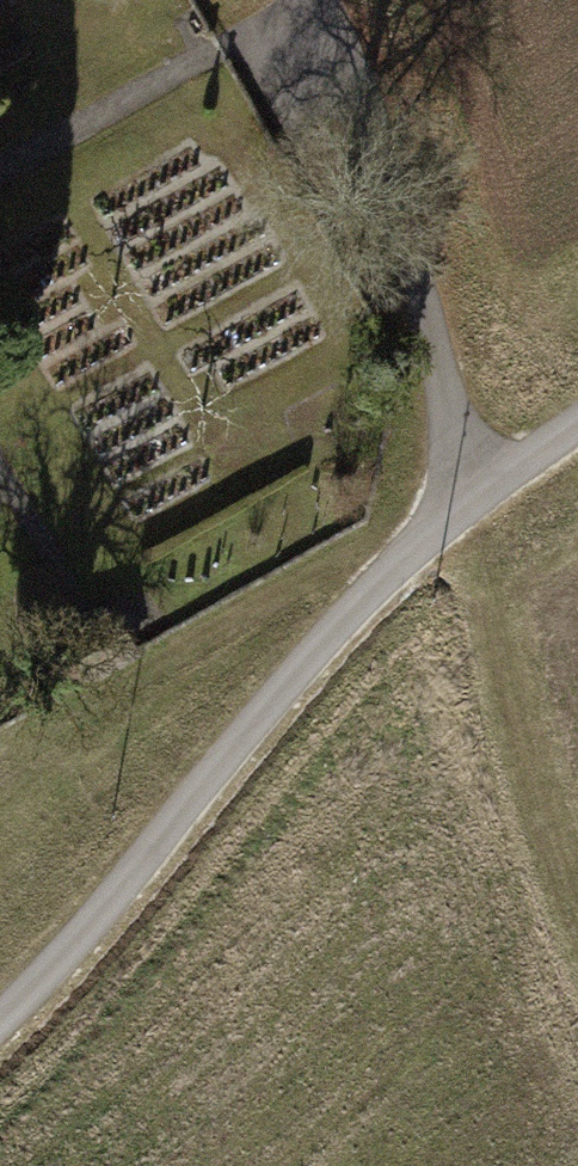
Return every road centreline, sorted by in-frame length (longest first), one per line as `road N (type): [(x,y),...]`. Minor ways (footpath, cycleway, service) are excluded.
road 1 (unclassified): [(465,501),(379,580),(0,1021)]
road 2 (residential): [(323,0),(413,140),(465,501)]
road 3 (track): [(465,501),(520,855),(577,965)]
road 4 (unclassified): [(577,427),(465,501)]

